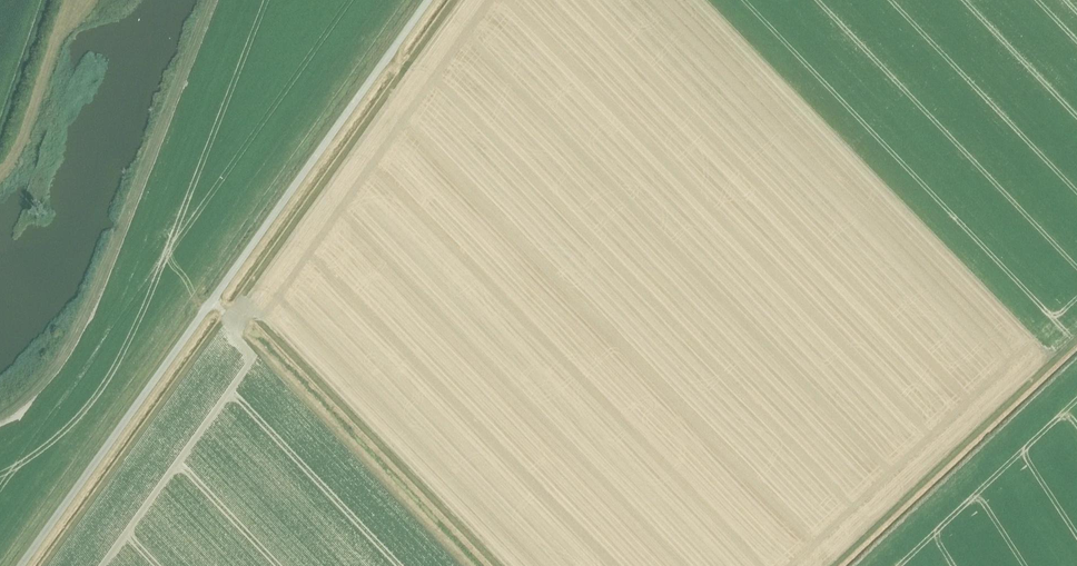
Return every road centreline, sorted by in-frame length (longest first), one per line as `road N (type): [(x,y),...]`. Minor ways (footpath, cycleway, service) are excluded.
road 1 (unclassified): [(21,565),(427,0)]

